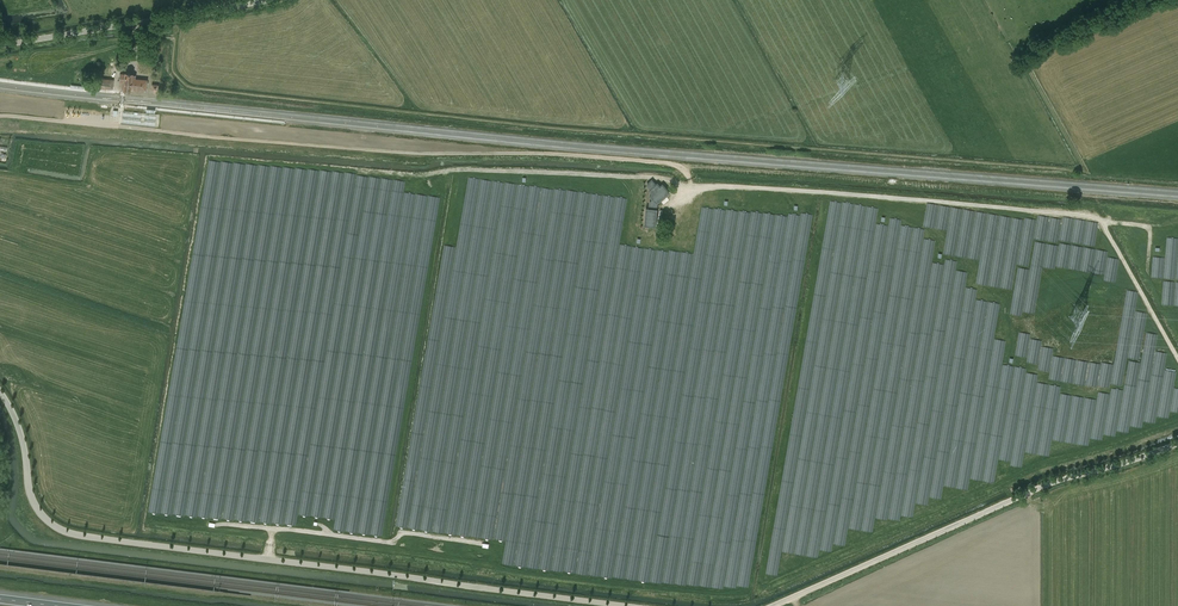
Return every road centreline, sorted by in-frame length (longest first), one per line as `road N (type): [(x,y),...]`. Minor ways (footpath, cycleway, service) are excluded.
road 1 (unclassified): [(625,605),(61,531),(34,505),(19,430),(0,394)]
road 2 (track): [(690,178),(671,164),(414,154),(160,131)]
road 3 (unclassified): [(1177,447),(1042,491),(774,605)]
road 4 (unclassified): [(0,46),(269,0)]
road 5 (unclassified): [(160,131),(0,116)]

